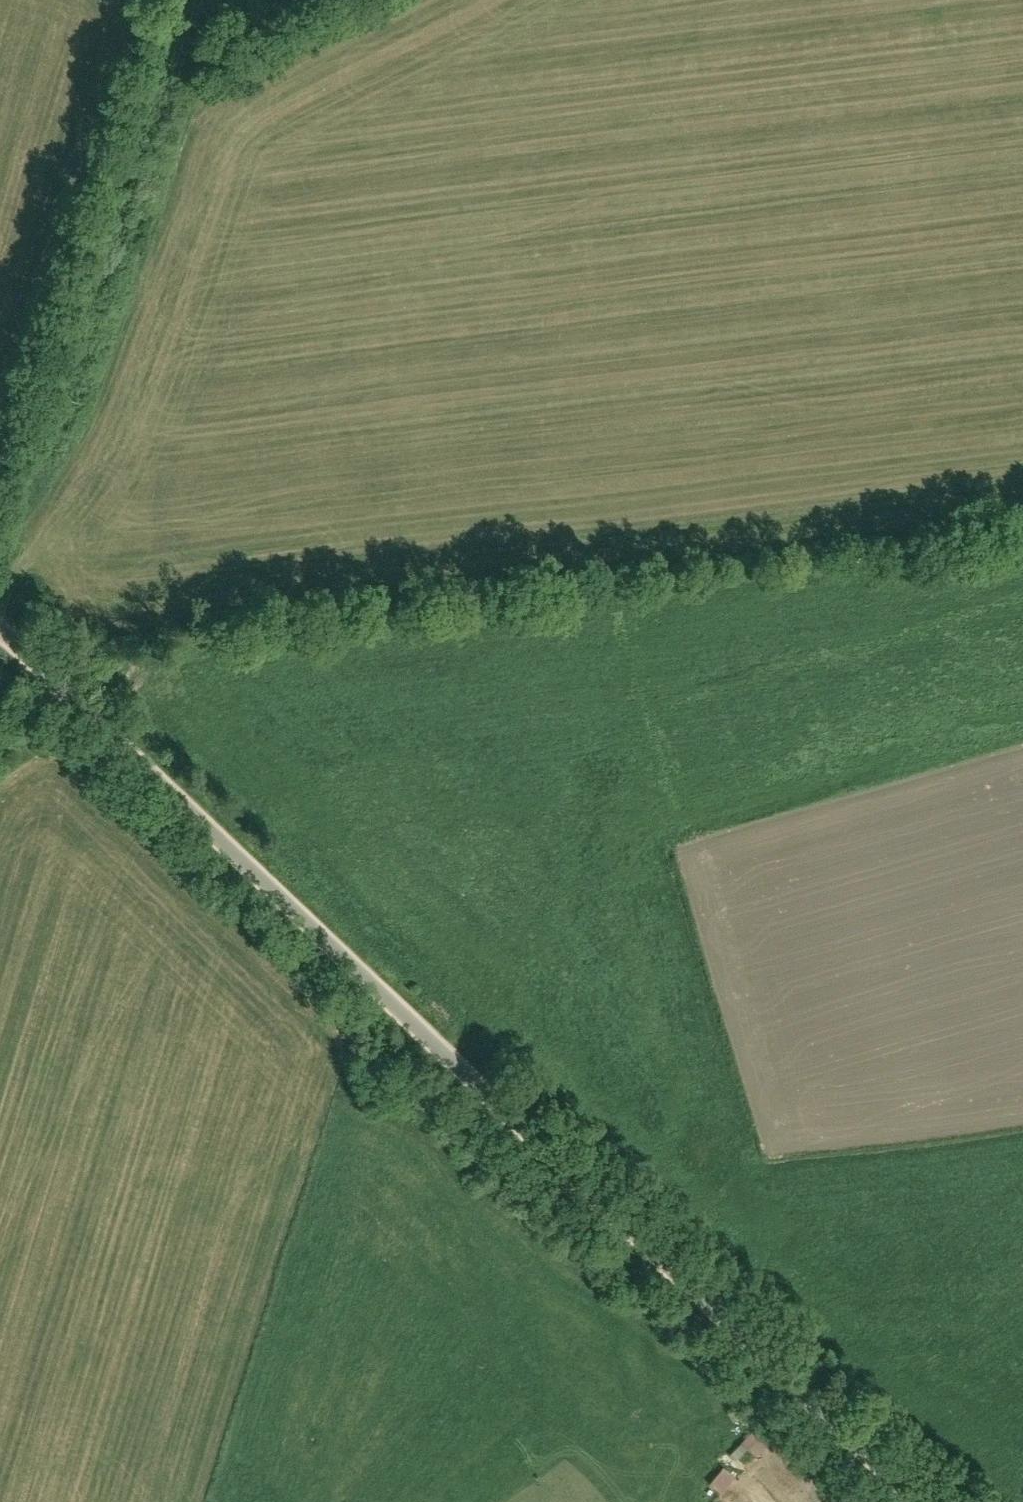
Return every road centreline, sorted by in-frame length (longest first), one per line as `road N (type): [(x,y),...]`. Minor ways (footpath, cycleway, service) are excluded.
road 1 (residential): [(919,1501),(0,631)]
road 2 (track): [(0,606),(20,579),(213,0)]

